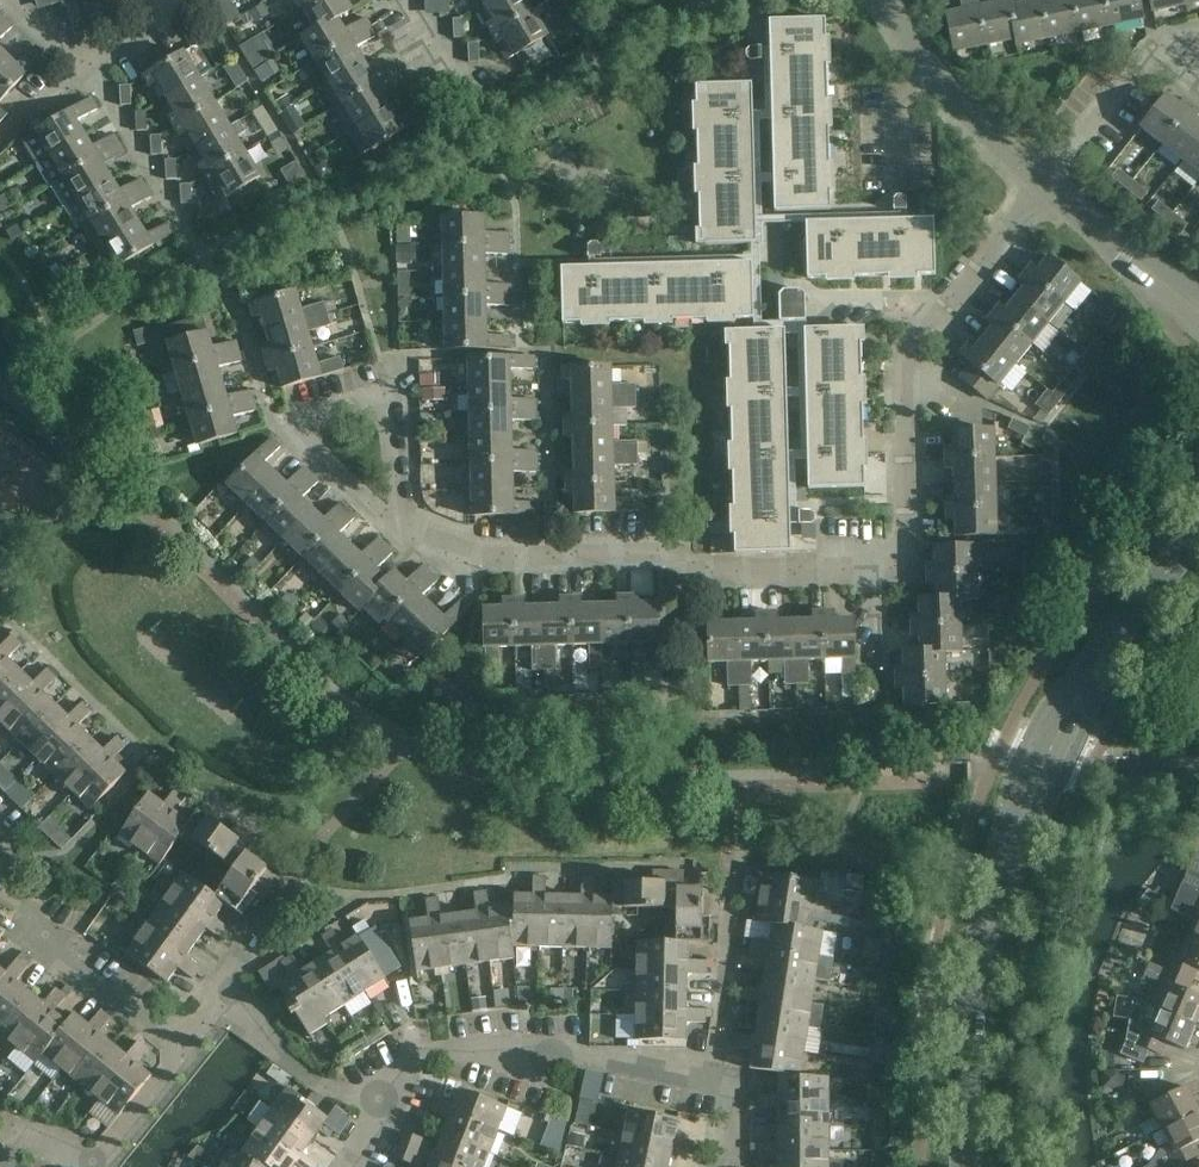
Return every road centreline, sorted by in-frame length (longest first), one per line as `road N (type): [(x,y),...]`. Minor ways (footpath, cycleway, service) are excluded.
road 1 (tertiary): [(972,1166),(983,993),(1015,849),(1067,727),(1198,542)]
road 2 (residential): [(892,564),(442,559),(387,517)]
road 3 (residential): [(1042,186),(909,340),(900,383),(892,564)]
road 4 (residential): [(719,1080),(599,1056),(479,1053),(398,1074)]
road 5 (residential): [(0,1163),(22,1124),(110,1157),(187,1050)]
road 6 (residential): [(322,469),(277,421),(344,411),(374,416),(383,432),(387,517)]
road 7 (residential): [(187,1050),(80,979),(60,942),(1,890)]
road 8 (residential): [(202,255),(92,67)]
road 9 (residential): [(398,1074),(340,1095),(316,1086),(228,998)]
road 10 (residential): [(1198,308),(1042,186)]
road 11 (residential): [(719,1080),(726,908)]
road 12 (residential): [(1042,186),(923,66)]
road 13 (residential): [(1042,186),(1123,85),(1152,64)]
road 14 (residential): [(92,67),(192,0)]

